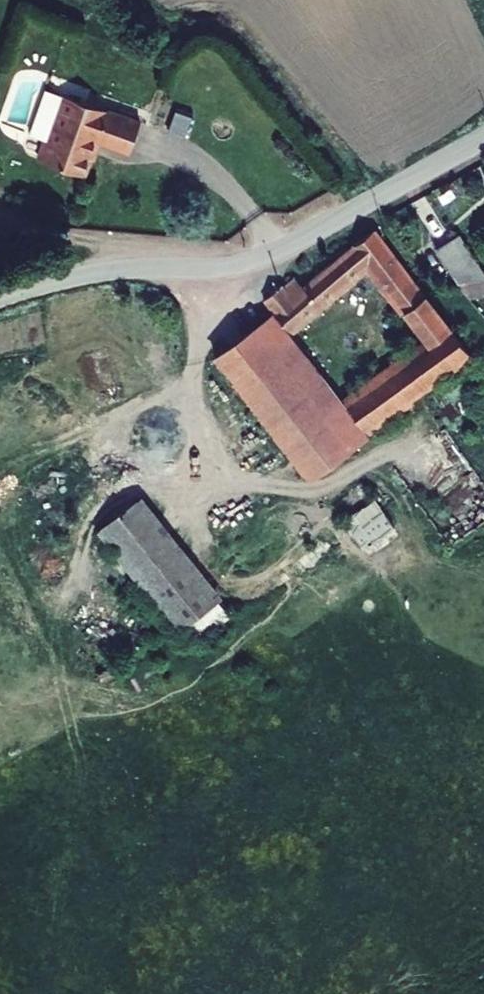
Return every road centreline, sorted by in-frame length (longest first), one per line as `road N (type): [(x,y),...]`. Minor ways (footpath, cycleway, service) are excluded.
road 1 (residential): [(0,299),(98,272),(252,260),(483,137)]

